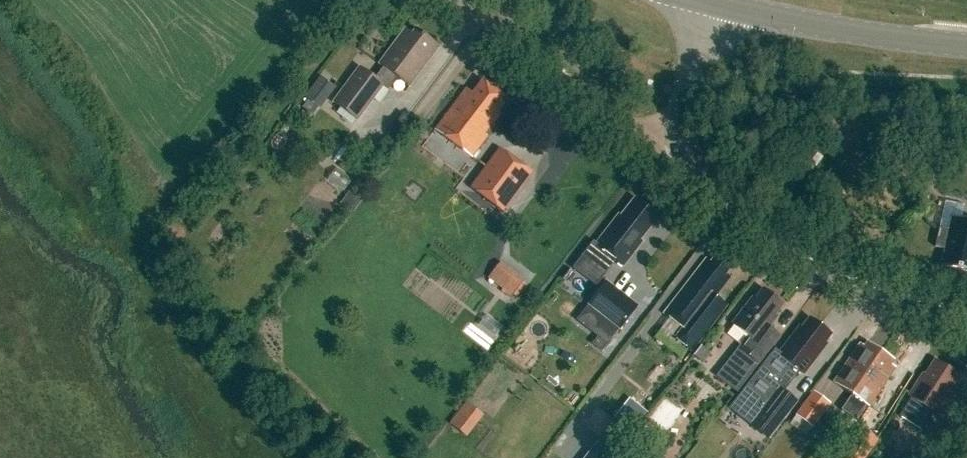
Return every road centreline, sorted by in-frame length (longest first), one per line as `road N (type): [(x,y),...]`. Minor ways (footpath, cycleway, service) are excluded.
road 1 (unclassified): [(966,321),(826,276),(708,207),(683,171),(675,141)]
road 2 (unclassified): [(675,141),(620,126),(467,0)]
road 3 (primary): [(716,5),(966,46)]
road 4 (unclassified): [(675,141),(716,5)]

